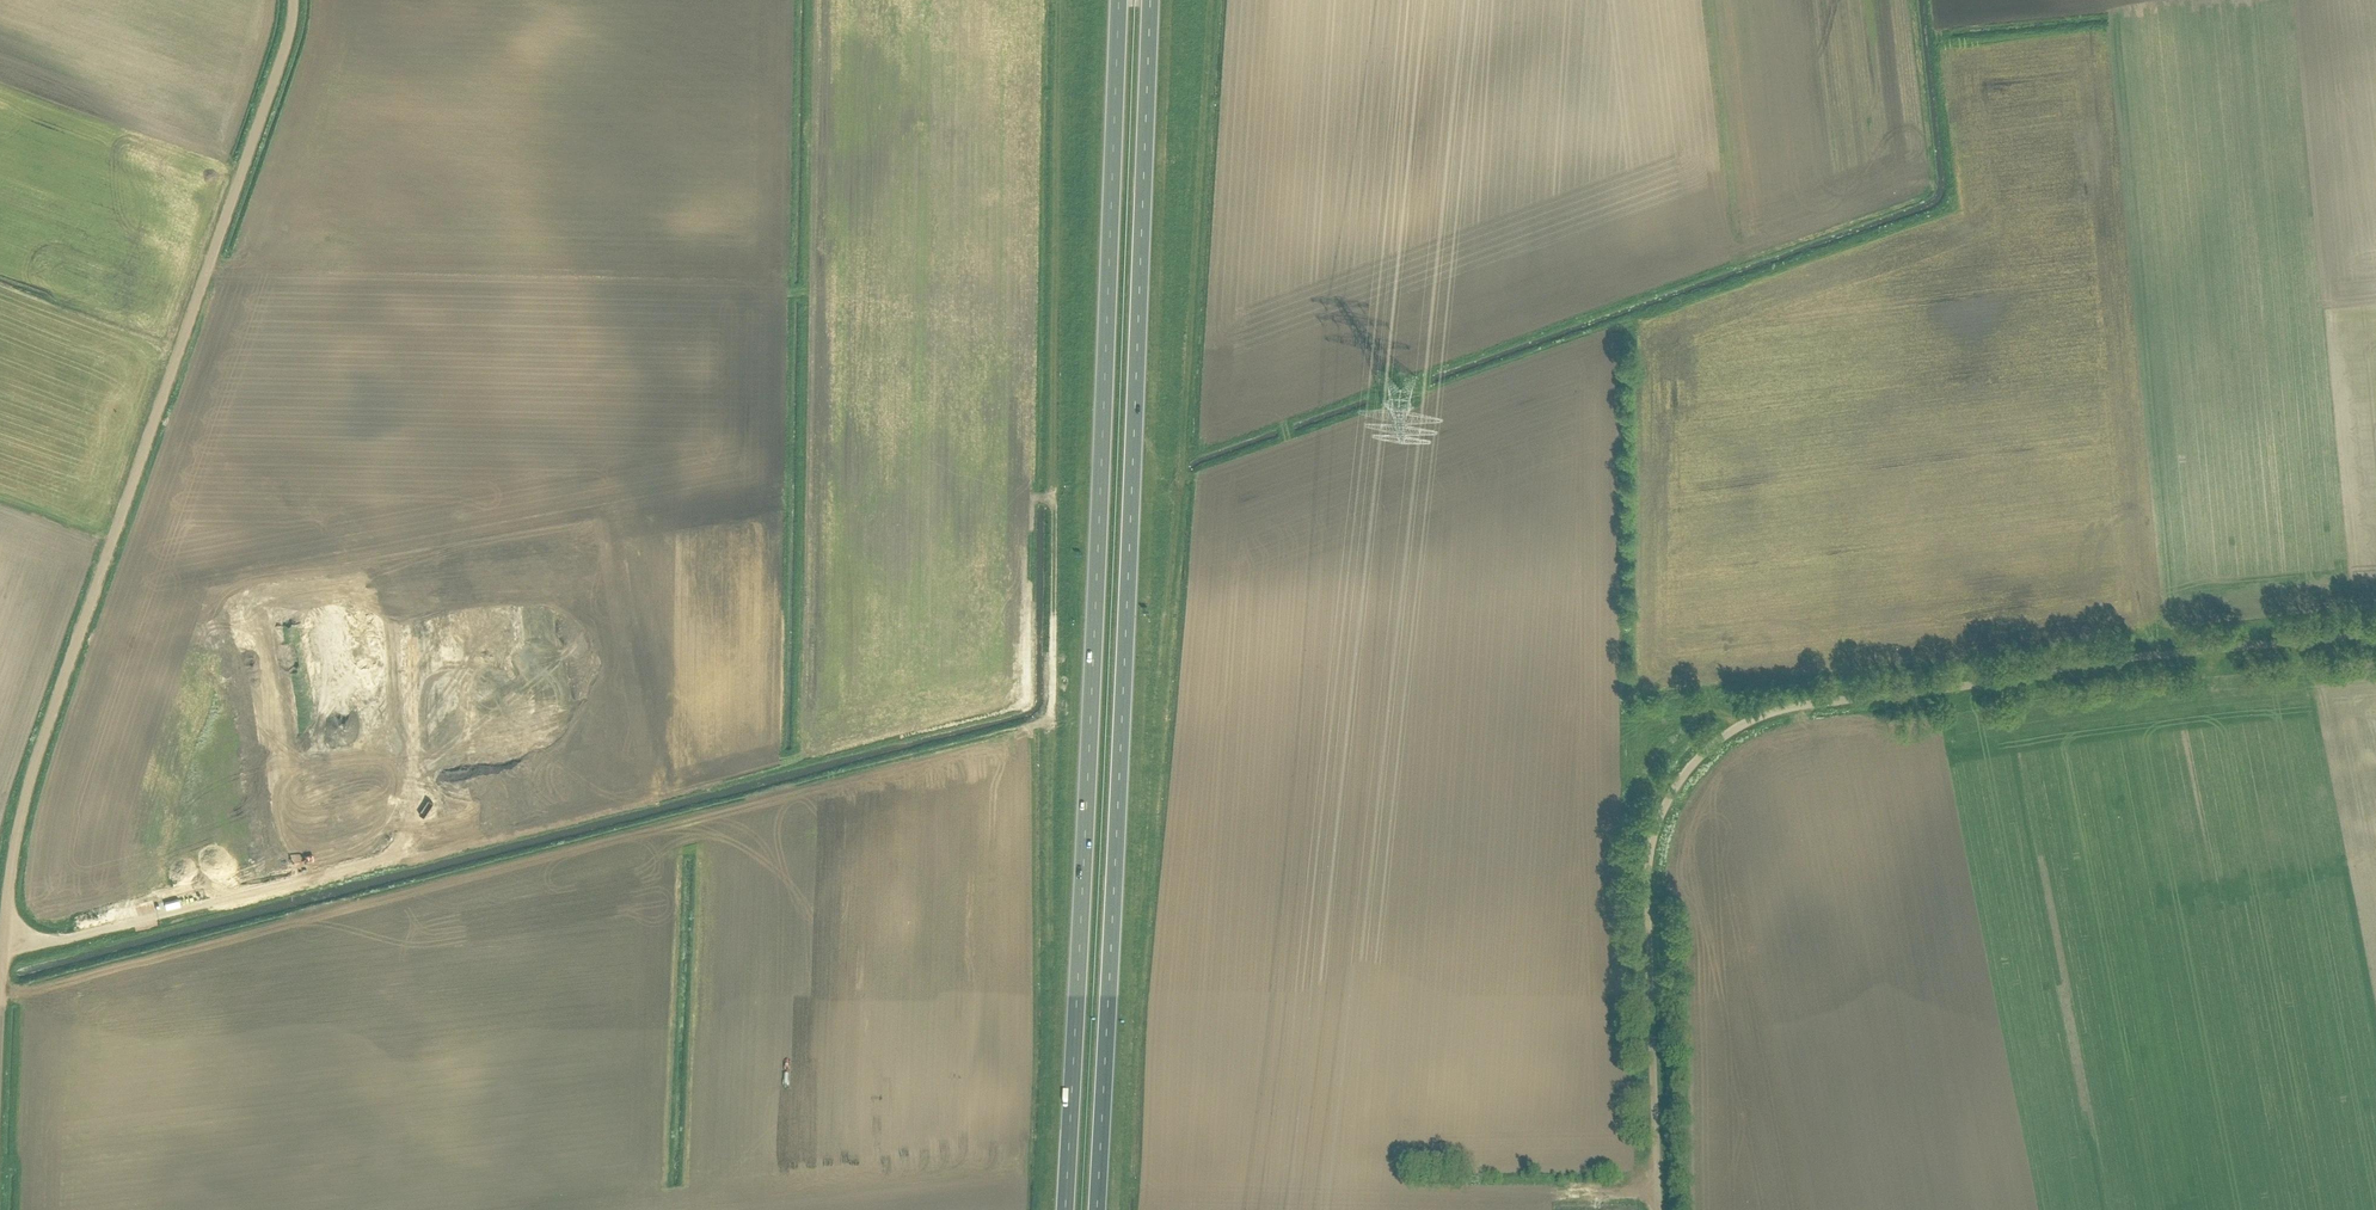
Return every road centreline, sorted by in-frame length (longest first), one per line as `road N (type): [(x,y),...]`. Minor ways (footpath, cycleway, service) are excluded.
road 1 (trunk): [(1119,0),(1065,1209)]
road 2 (trunk): [(1097,1209),(1150,0)]
road 3 (unclassified): [(1658,1209),(1646,884),(1654,825),(1702,752),(1746,720),(1815,702),(2150,654),(2375,632)]
road 4 (unclassified): [(0,999),(7,880),(29,778),(287,44),(293,0)]

